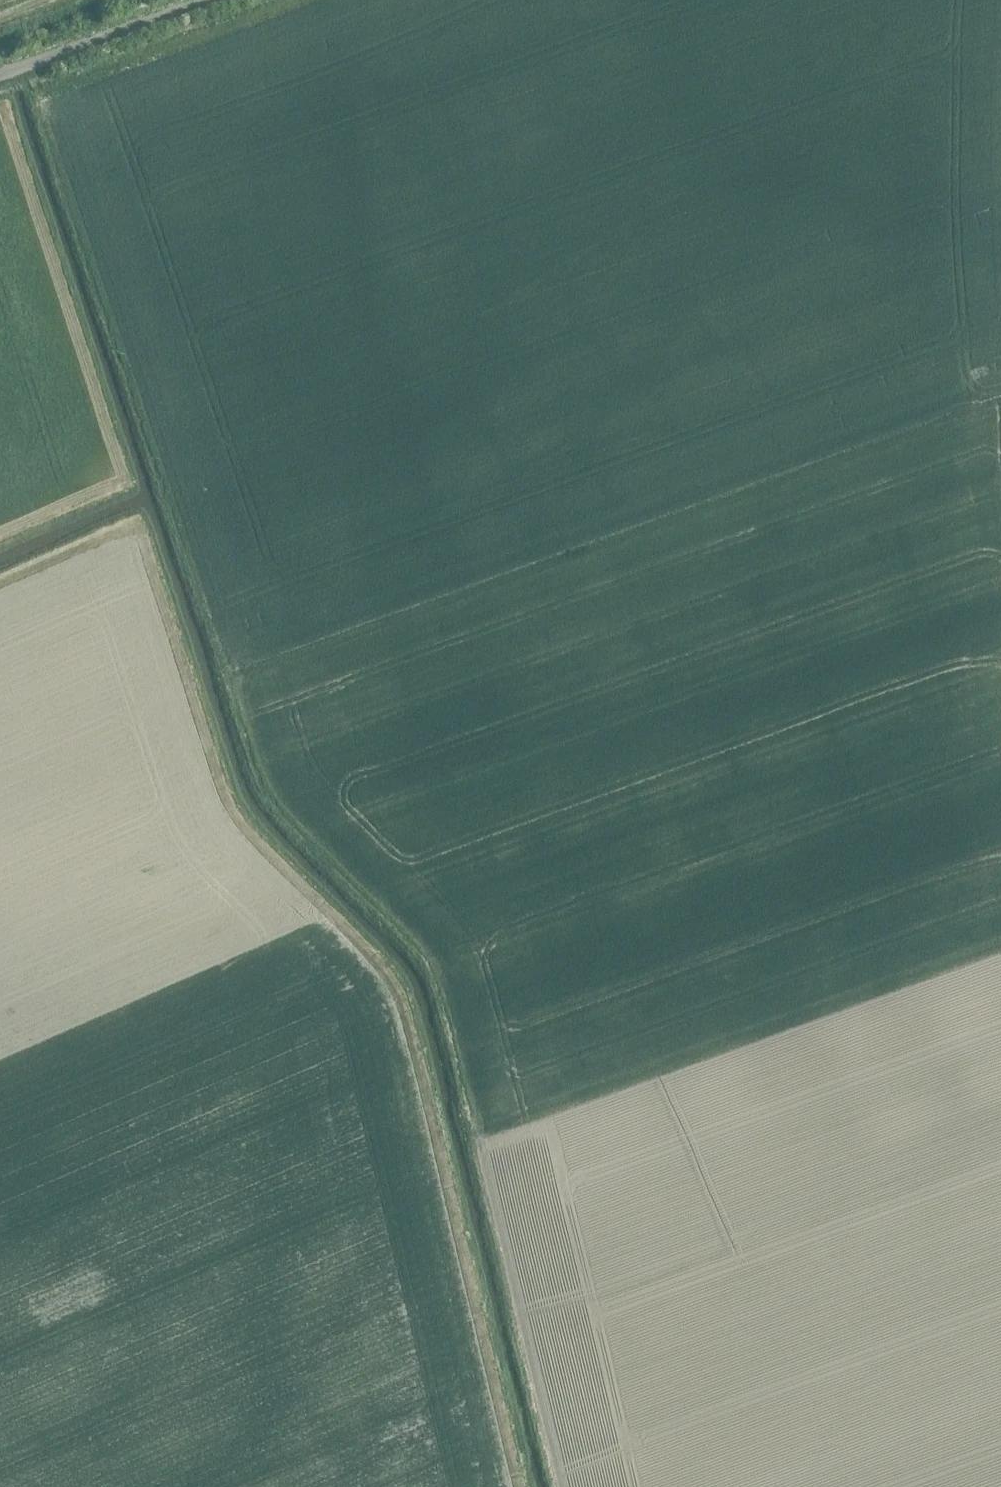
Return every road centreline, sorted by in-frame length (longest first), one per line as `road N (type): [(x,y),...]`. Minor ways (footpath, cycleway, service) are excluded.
road 1 (unclassified): [(0,78),(216,0)]

